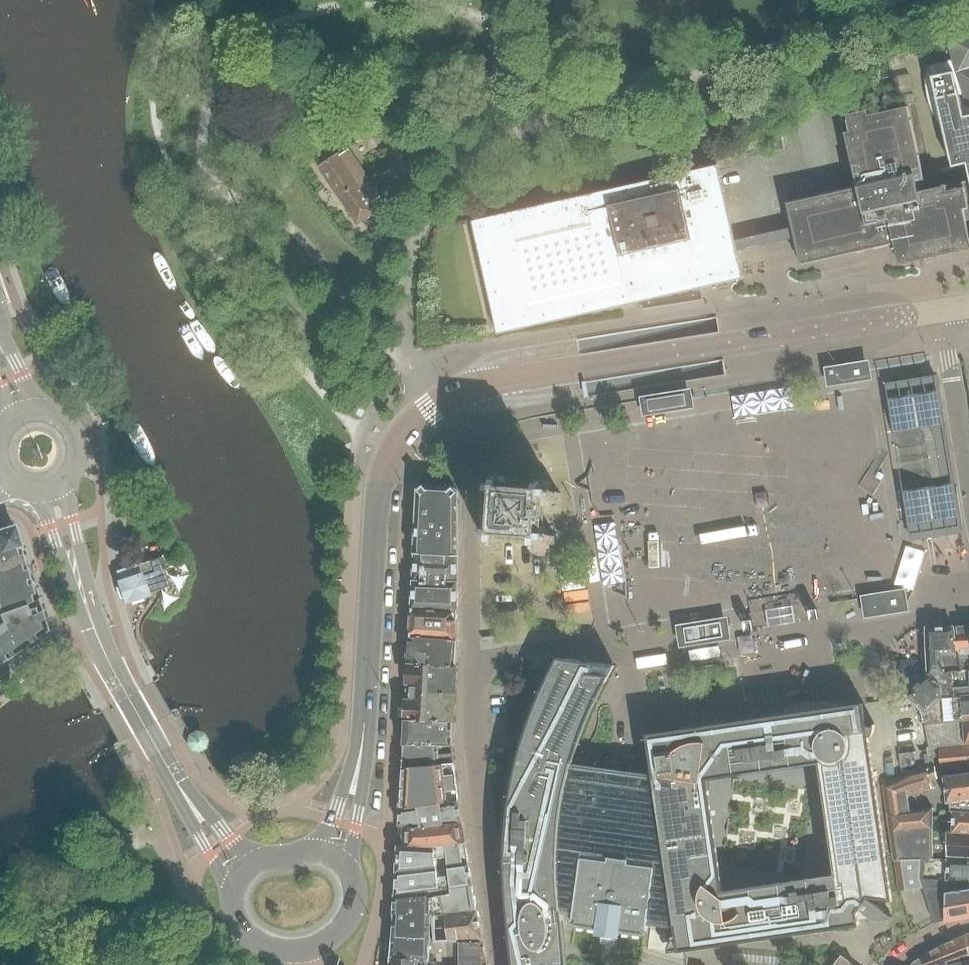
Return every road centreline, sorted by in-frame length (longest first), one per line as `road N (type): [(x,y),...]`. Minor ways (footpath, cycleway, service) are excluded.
road 1 (secondary): [(365,704),(381,484),(400,439),(430,410),(497,381),(940,310)]
road 2 (residential): [(472,661),(554,647),(604,651),(635,664),(968,609)]
road 3 (residential): [(500,964),(472,661)]
road 4 (unclassified): [(968,483),(940,310)]
road 5 (residential): [(472,661),(470,489)]
road 6 (secondary): [(349,873),(369,749),(365,704)]
road 7 (secondary): [(168,767),(90,619)]
road 8 (secondary): [(365,704),(331,821),(307,850)]
road 9 (secondary): [(168,767),(233,897)]
road 10 (secondary): [(90,619),(65,481)]
road 11 (secondary): [(33,492),(90,619)]
road 12 (secondary): [(268,858),(232,839),(168,767)]

